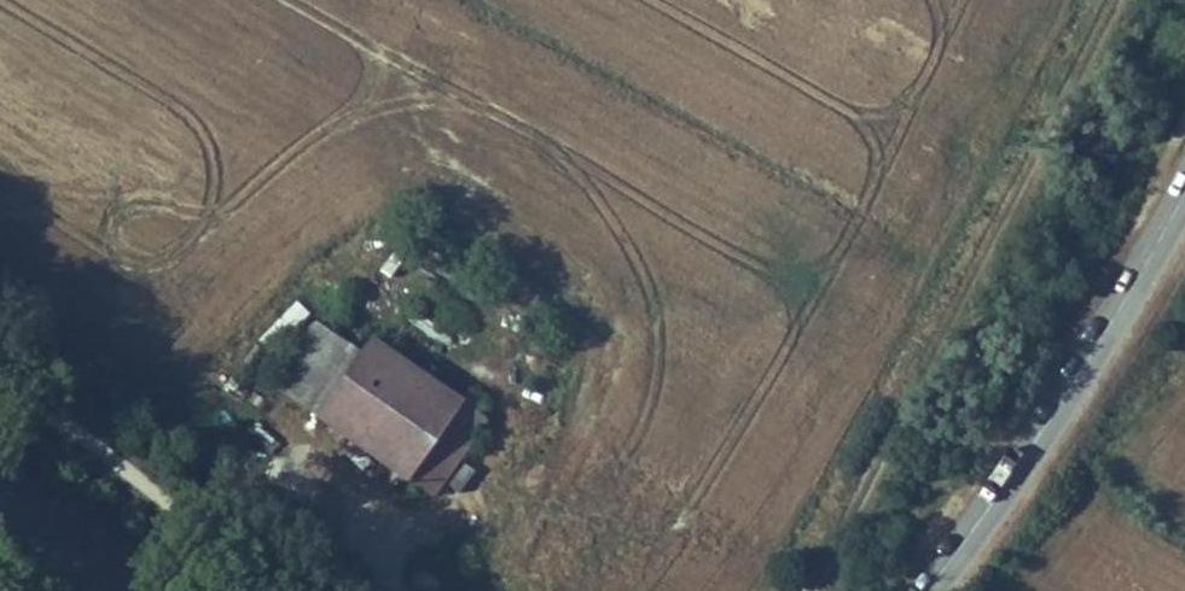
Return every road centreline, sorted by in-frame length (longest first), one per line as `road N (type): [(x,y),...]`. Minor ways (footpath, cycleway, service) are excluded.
road 1 (track): [(1119,0),(1050,151),(801,590)]
road 2 (tertiary): [(921,590),(1015,478),(1184,192)]
road 3 (track): [(1024,590),(1184,393)]

